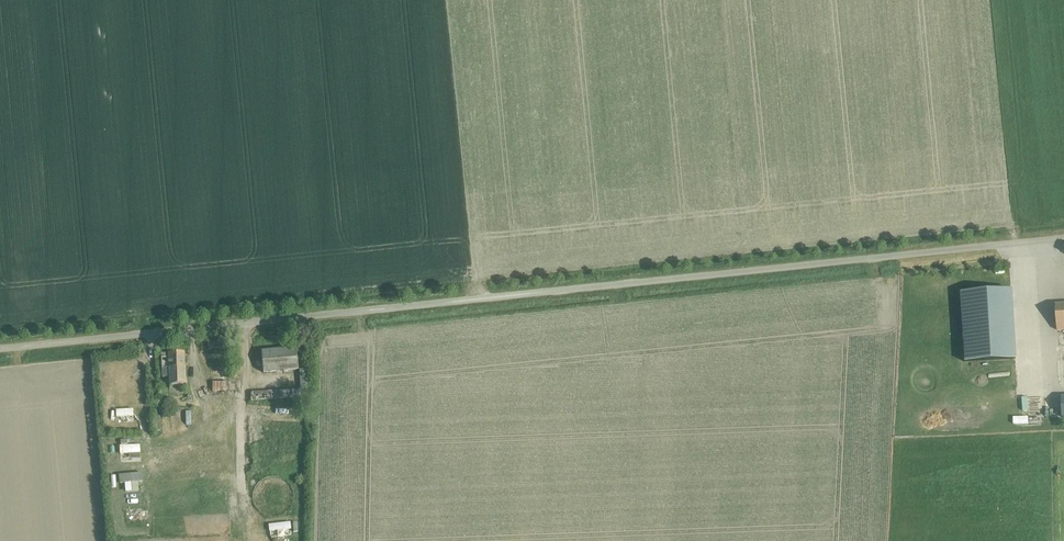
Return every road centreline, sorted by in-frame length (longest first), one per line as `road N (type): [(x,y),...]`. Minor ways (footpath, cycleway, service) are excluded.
road 1 (unclassified): [(1063,237),(0,348)]

